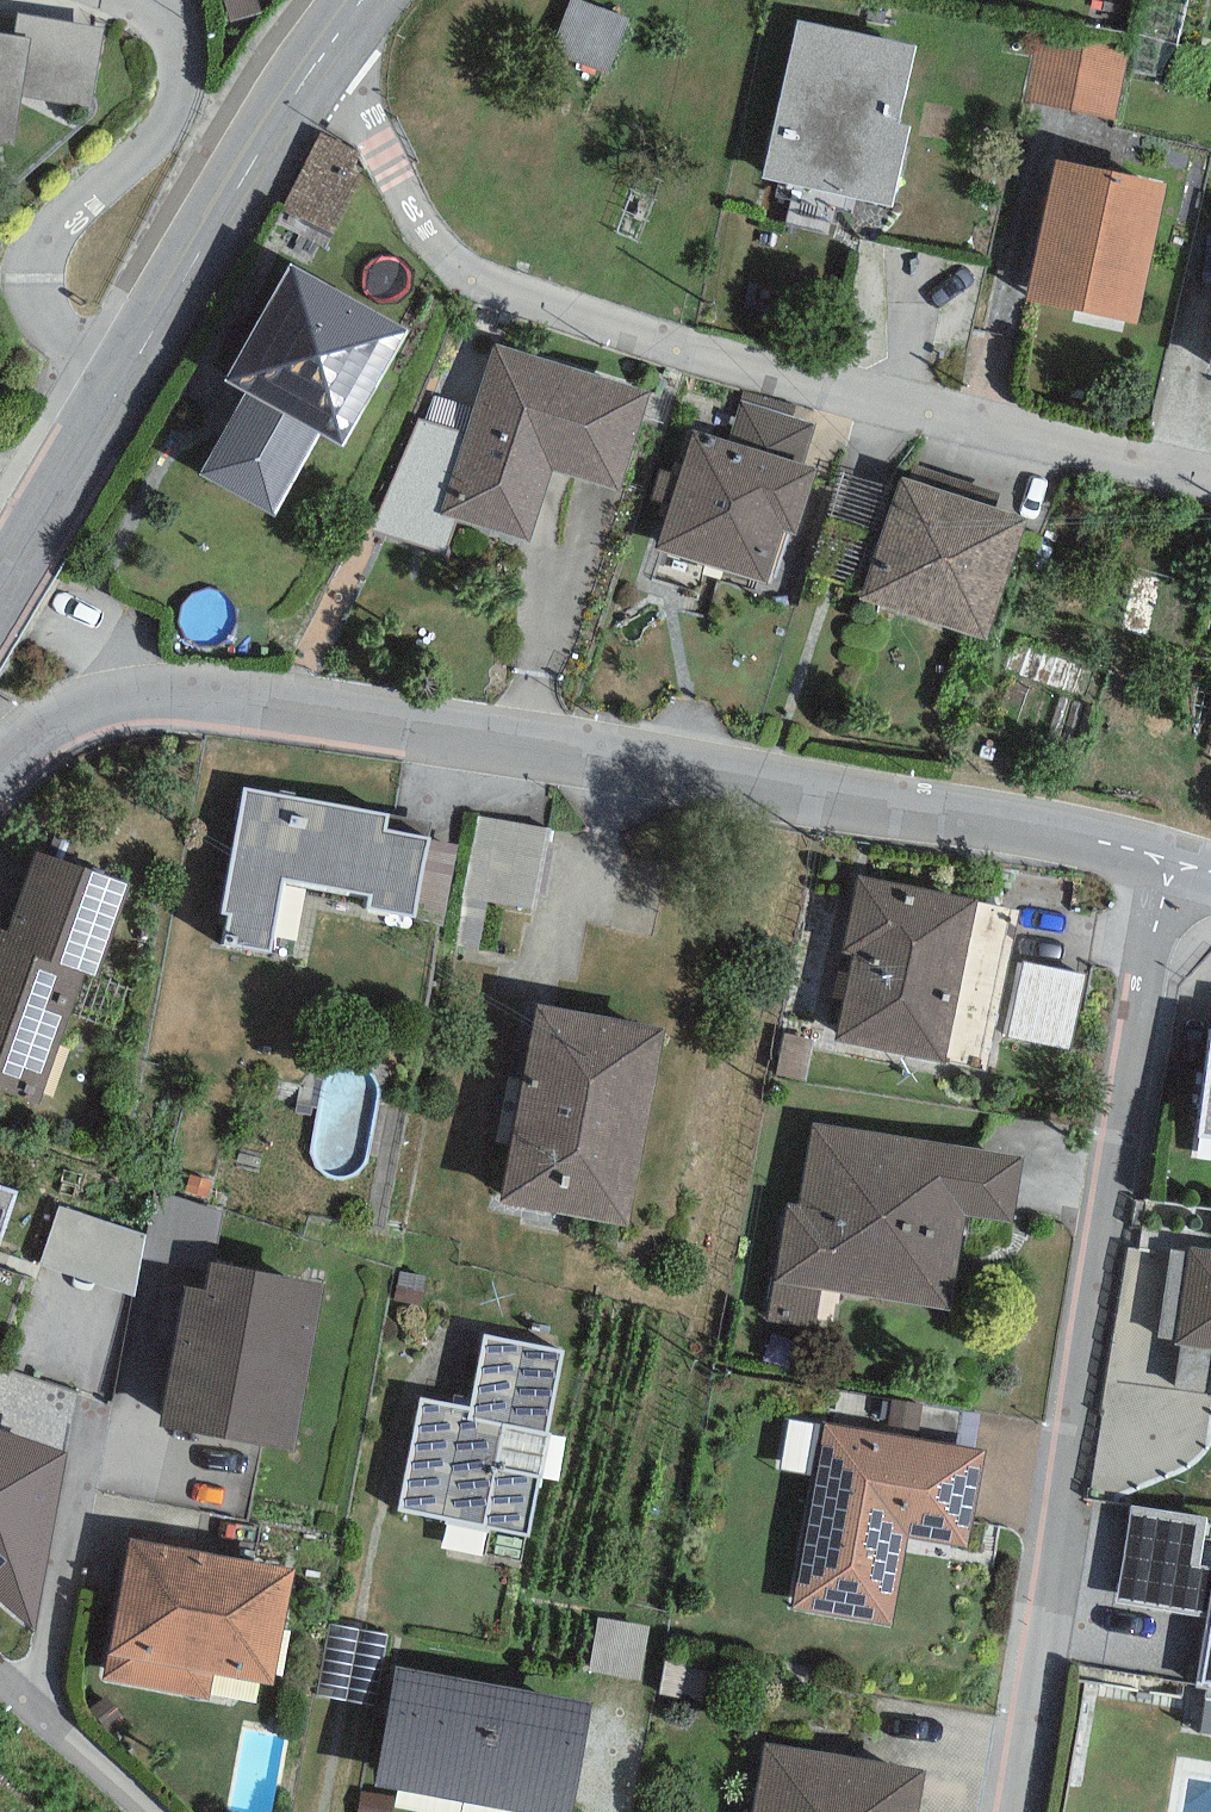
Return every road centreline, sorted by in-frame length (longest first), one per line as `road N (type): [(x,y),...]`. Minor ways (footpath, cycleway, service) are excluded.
road 1 (residential): [(0,759),(87,697),(1061,836),(1165,860)]
road 2 (residential): [(1210,479),(765,371),(505,290),(439,247),(321,45)]
road 3 (residential): [(1010,1811),(1165,860)]
road 4 (residential): [(103,0),(175,17),(178,143),(59,242),(49,294),(59,336),(113,393)]
road 5 (tertiary): [(113,393),(321,45)]
road 6 (tertiary): [(0,601),(113,393)]
road 7 (residential): [(38,1710),(154,1811)]

